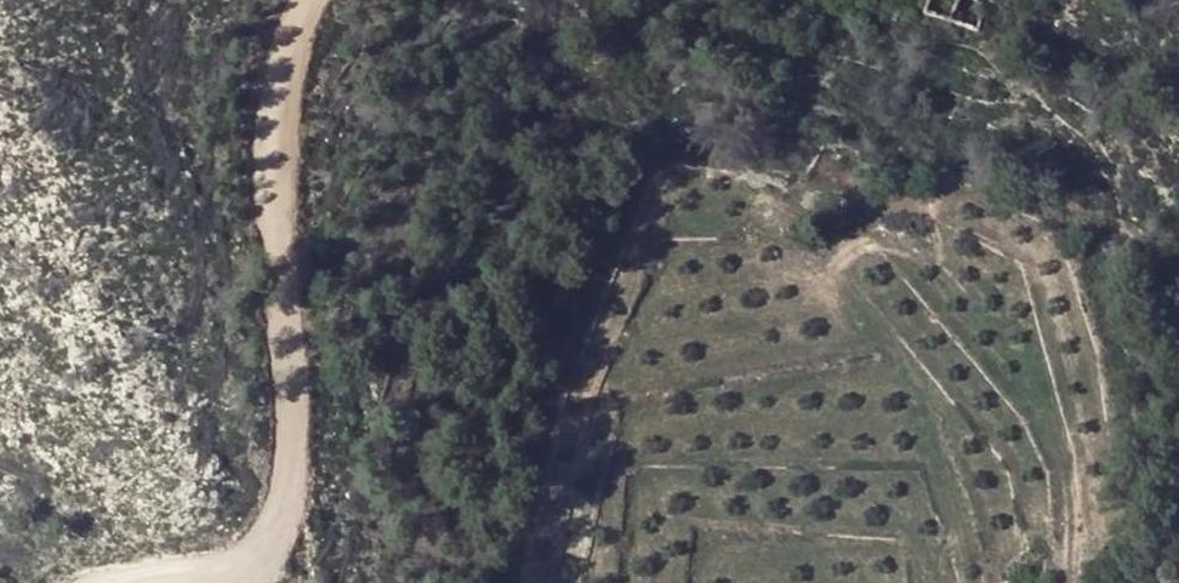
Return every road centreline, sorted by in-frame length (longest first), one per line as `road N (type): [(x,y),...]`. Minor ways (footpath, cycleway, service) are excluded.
road 1 (track): [(191,582),(241,567),(282,512),(295,445),(295,93),(325,0)]

